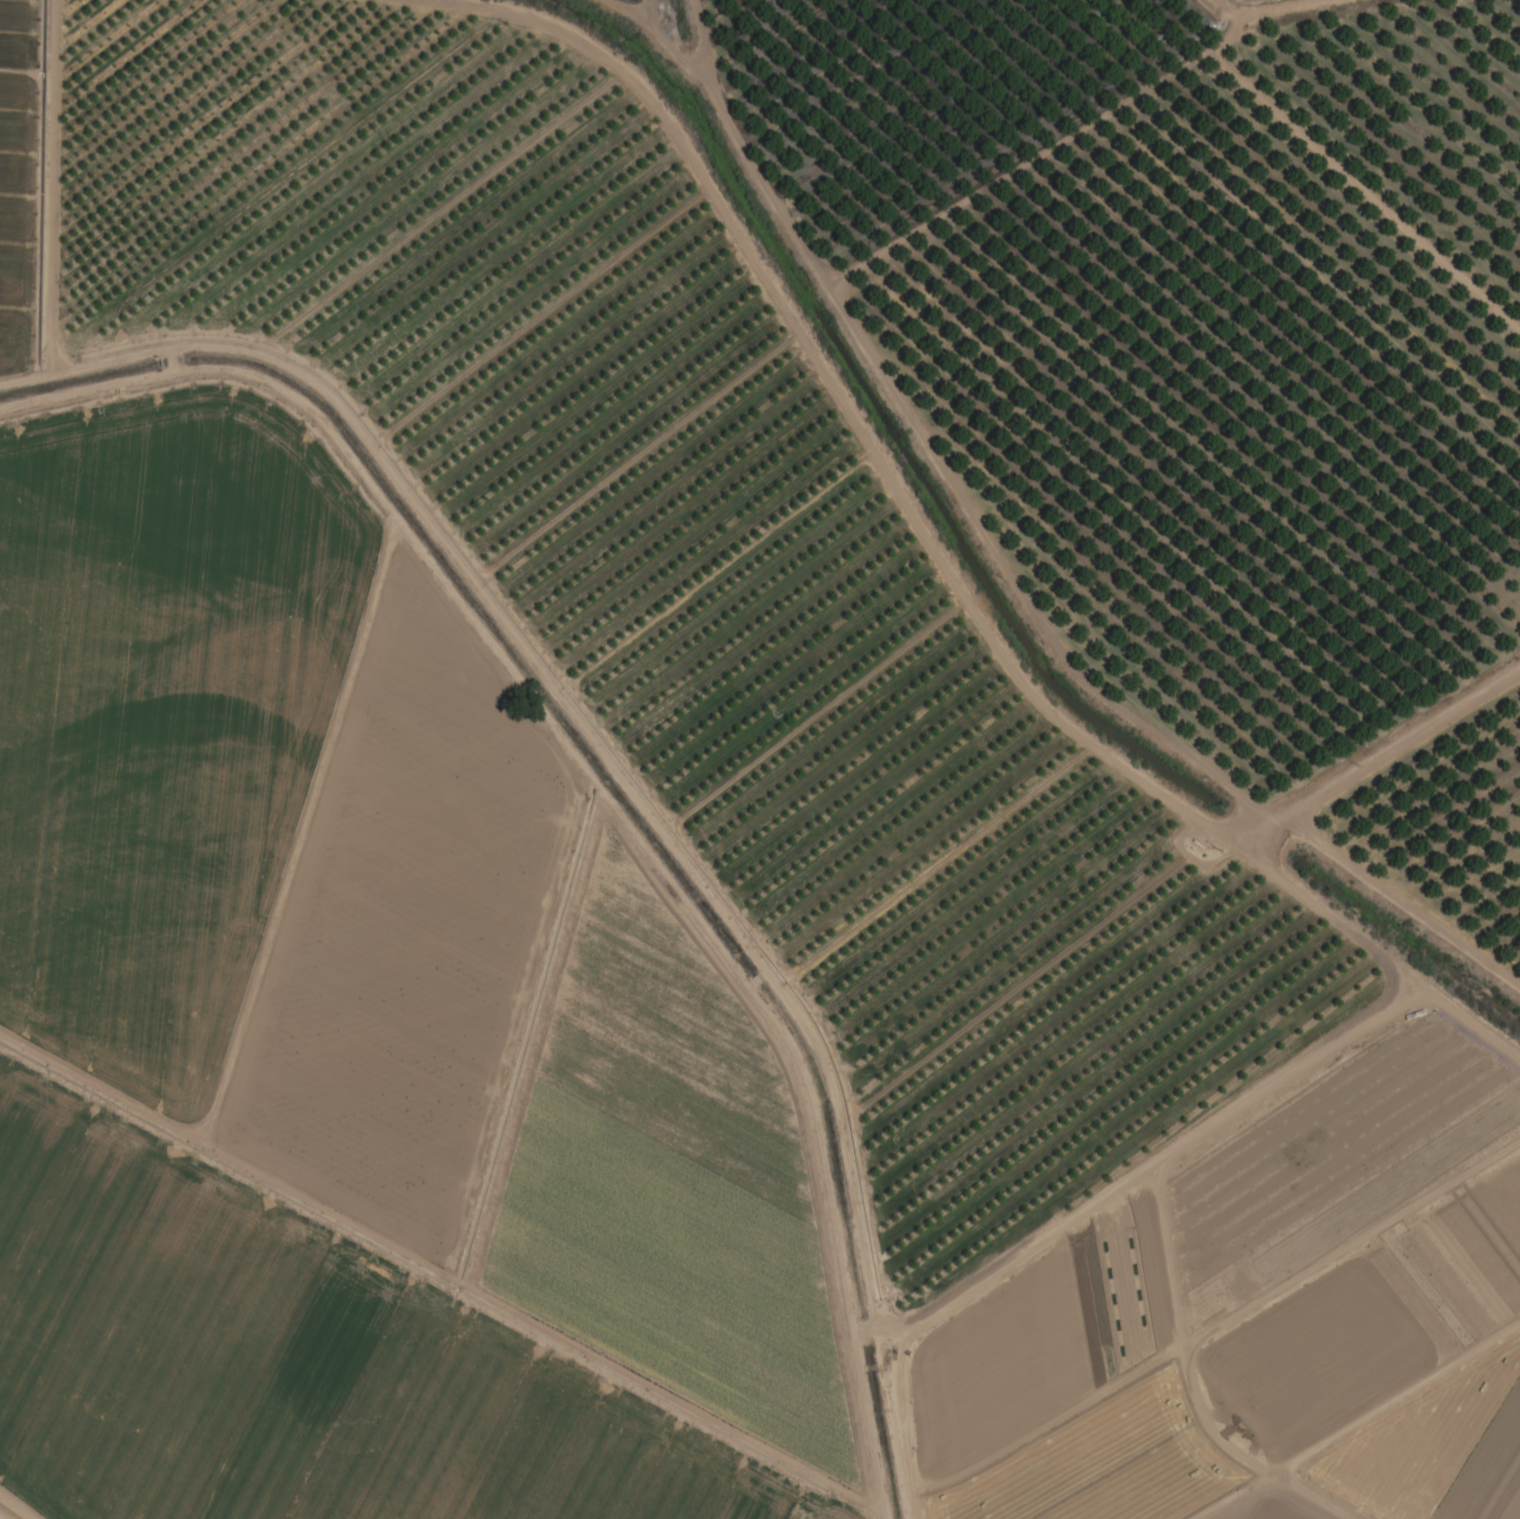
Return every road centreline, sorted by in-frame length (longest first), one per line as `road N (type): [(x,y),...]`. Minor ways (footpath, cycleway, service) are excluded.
road 1 (track): [(374,481),(794,1042),(810,1077),(861,1329),(889,1518)]

